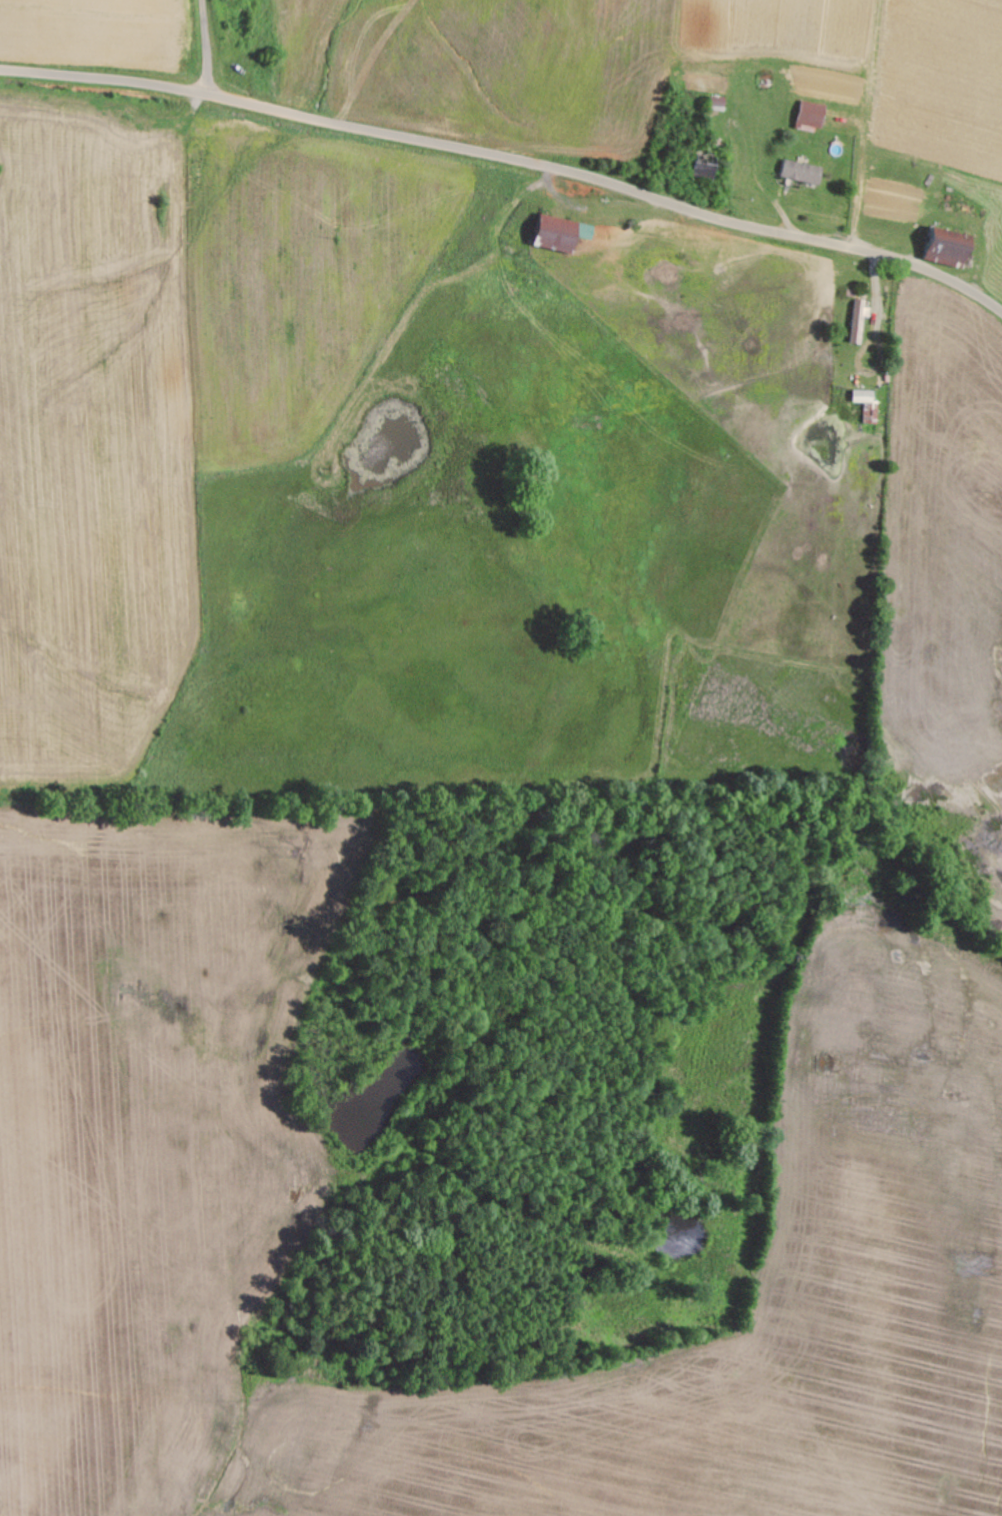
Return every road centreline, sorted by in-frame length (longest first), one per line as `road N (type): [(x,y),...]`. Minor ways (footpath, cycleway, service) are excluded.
road 1 (tertiary): [(1001,311),(918,266),(728,221),(553,167),(175,89),(0,71)]

